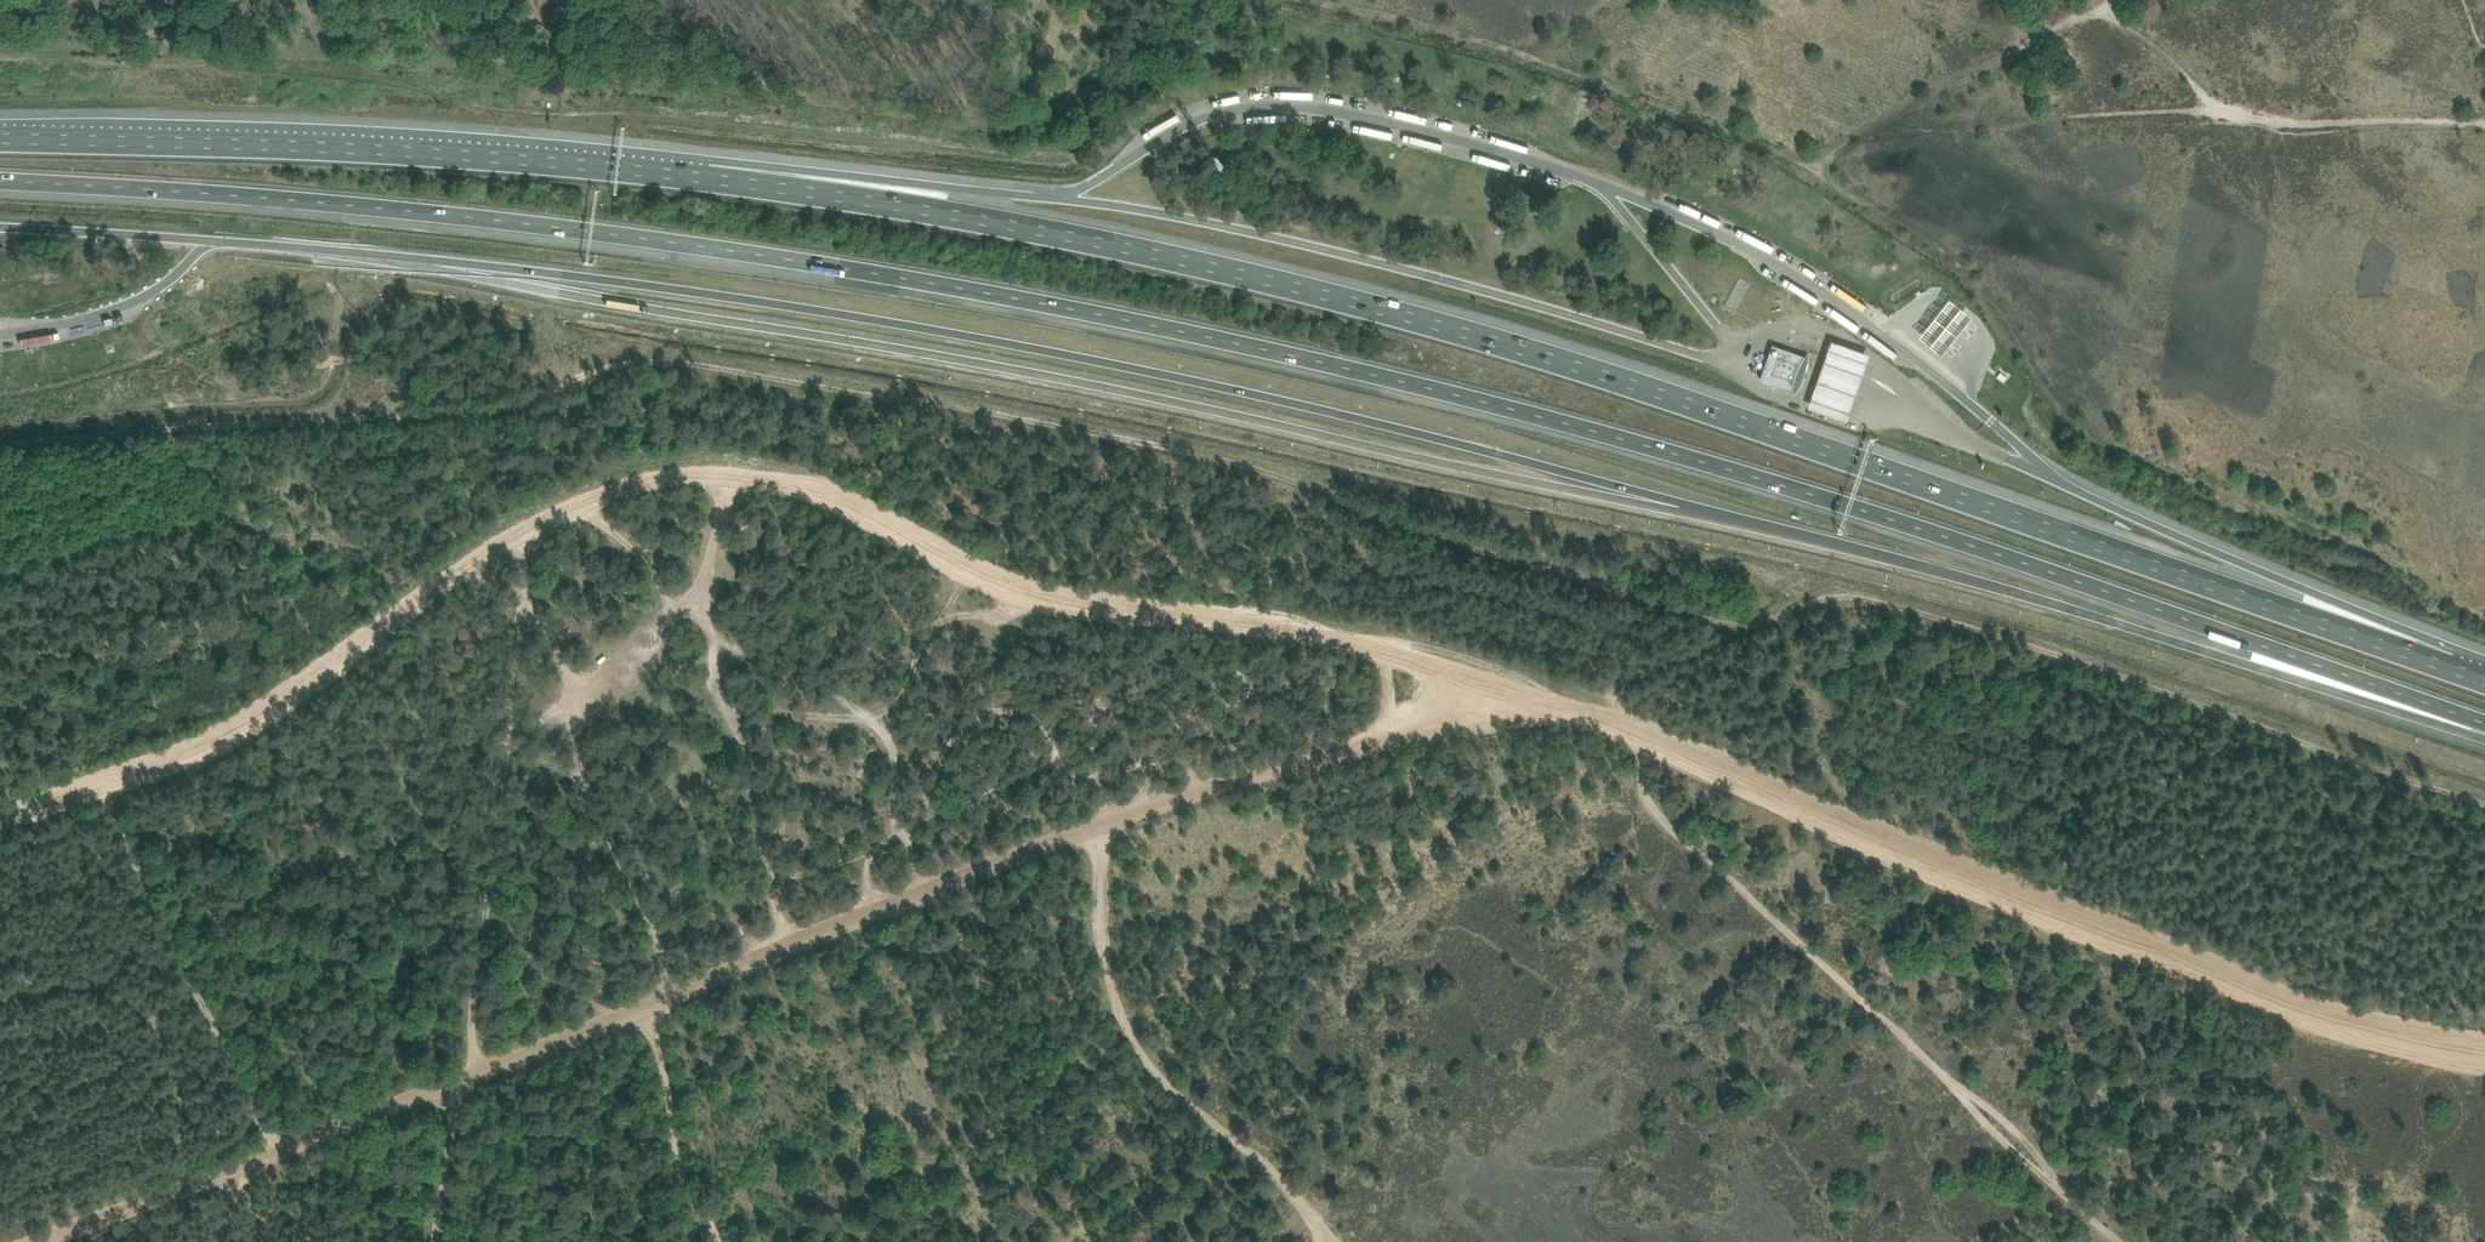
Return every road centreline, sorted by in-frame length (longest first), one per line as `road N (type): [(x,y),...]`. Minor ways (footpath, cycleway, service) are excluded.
road 1 (track): [(2484,1052),(2390,1038),(1639,733),(1386,644),(1273,616),(998,586),(801,480),(713,467),(648,470),(537,512),(231,728),(170,757),(0,813)]
road 2 (track): [(2484,806),(1855,585),(1753,622),(1714,615),(1529,566),(1279,472),(905,394),(679,357),(588,363),(510,408),(327,426),(0,434)]
road 3 (motorway): [(0,180),(519,222),(1010,296),(1367,372),(1628,440),(1912,525),(2232,635)]
road 4 (motorway): [(2468,674),(1479,336),(1105,241),(685,174)]
road 5 (track): [(36,1241),(644,1008),(780,939),(1392,730),(1543,700)]
road 6 (motorway): [(393,261),(608,281),(1035,348),(1514,457),(1601,490)]
road 7 (motorway): [(393,261),(1190,405),(1504,479),(1601,490)]
road 8 (track): [(2115,1241),(1651,806),(1639,733)]
road 9 (motorway): [(685,174),(373,149),(0,138)]
road 10 (motorway): [(1601,490),(2232,635)]
road 11 (track): [(565,501),(632,546),(670,603),(867,718),(902,754),(893,831),(873,853),(870,907)]
road 12 (track): [(537,512),(521,627),(546,708),(576,730),(605,827),(664,973),(663,999)]
road 13 (track): [(1103,825),(1105,940),(1127,1036),(1331,1241)]
road 14 (motorway): [(2468,674),(2410,632),(2172,533),(2034,465)]
road 15 (track): [(780,939),(704,598),(716,527),(713,467)]
road 16 (track): [(103,779),(274,1149)]
road 17 (motorway): [(1059,198),(815,175),(685,174)]
road 18 (motorway): [(2232,635),(2484,723)]
road 19 (track): [(644,1008),(680,1169),(719,1241)]
road 20 (motorway): [(212,240),(393,261)]
road 21 (track): [(670,603),(546,708)]
road 22 (track): [(432,1241),(455,1084)]
road 23 (track): [(732,717),(867,718)]

